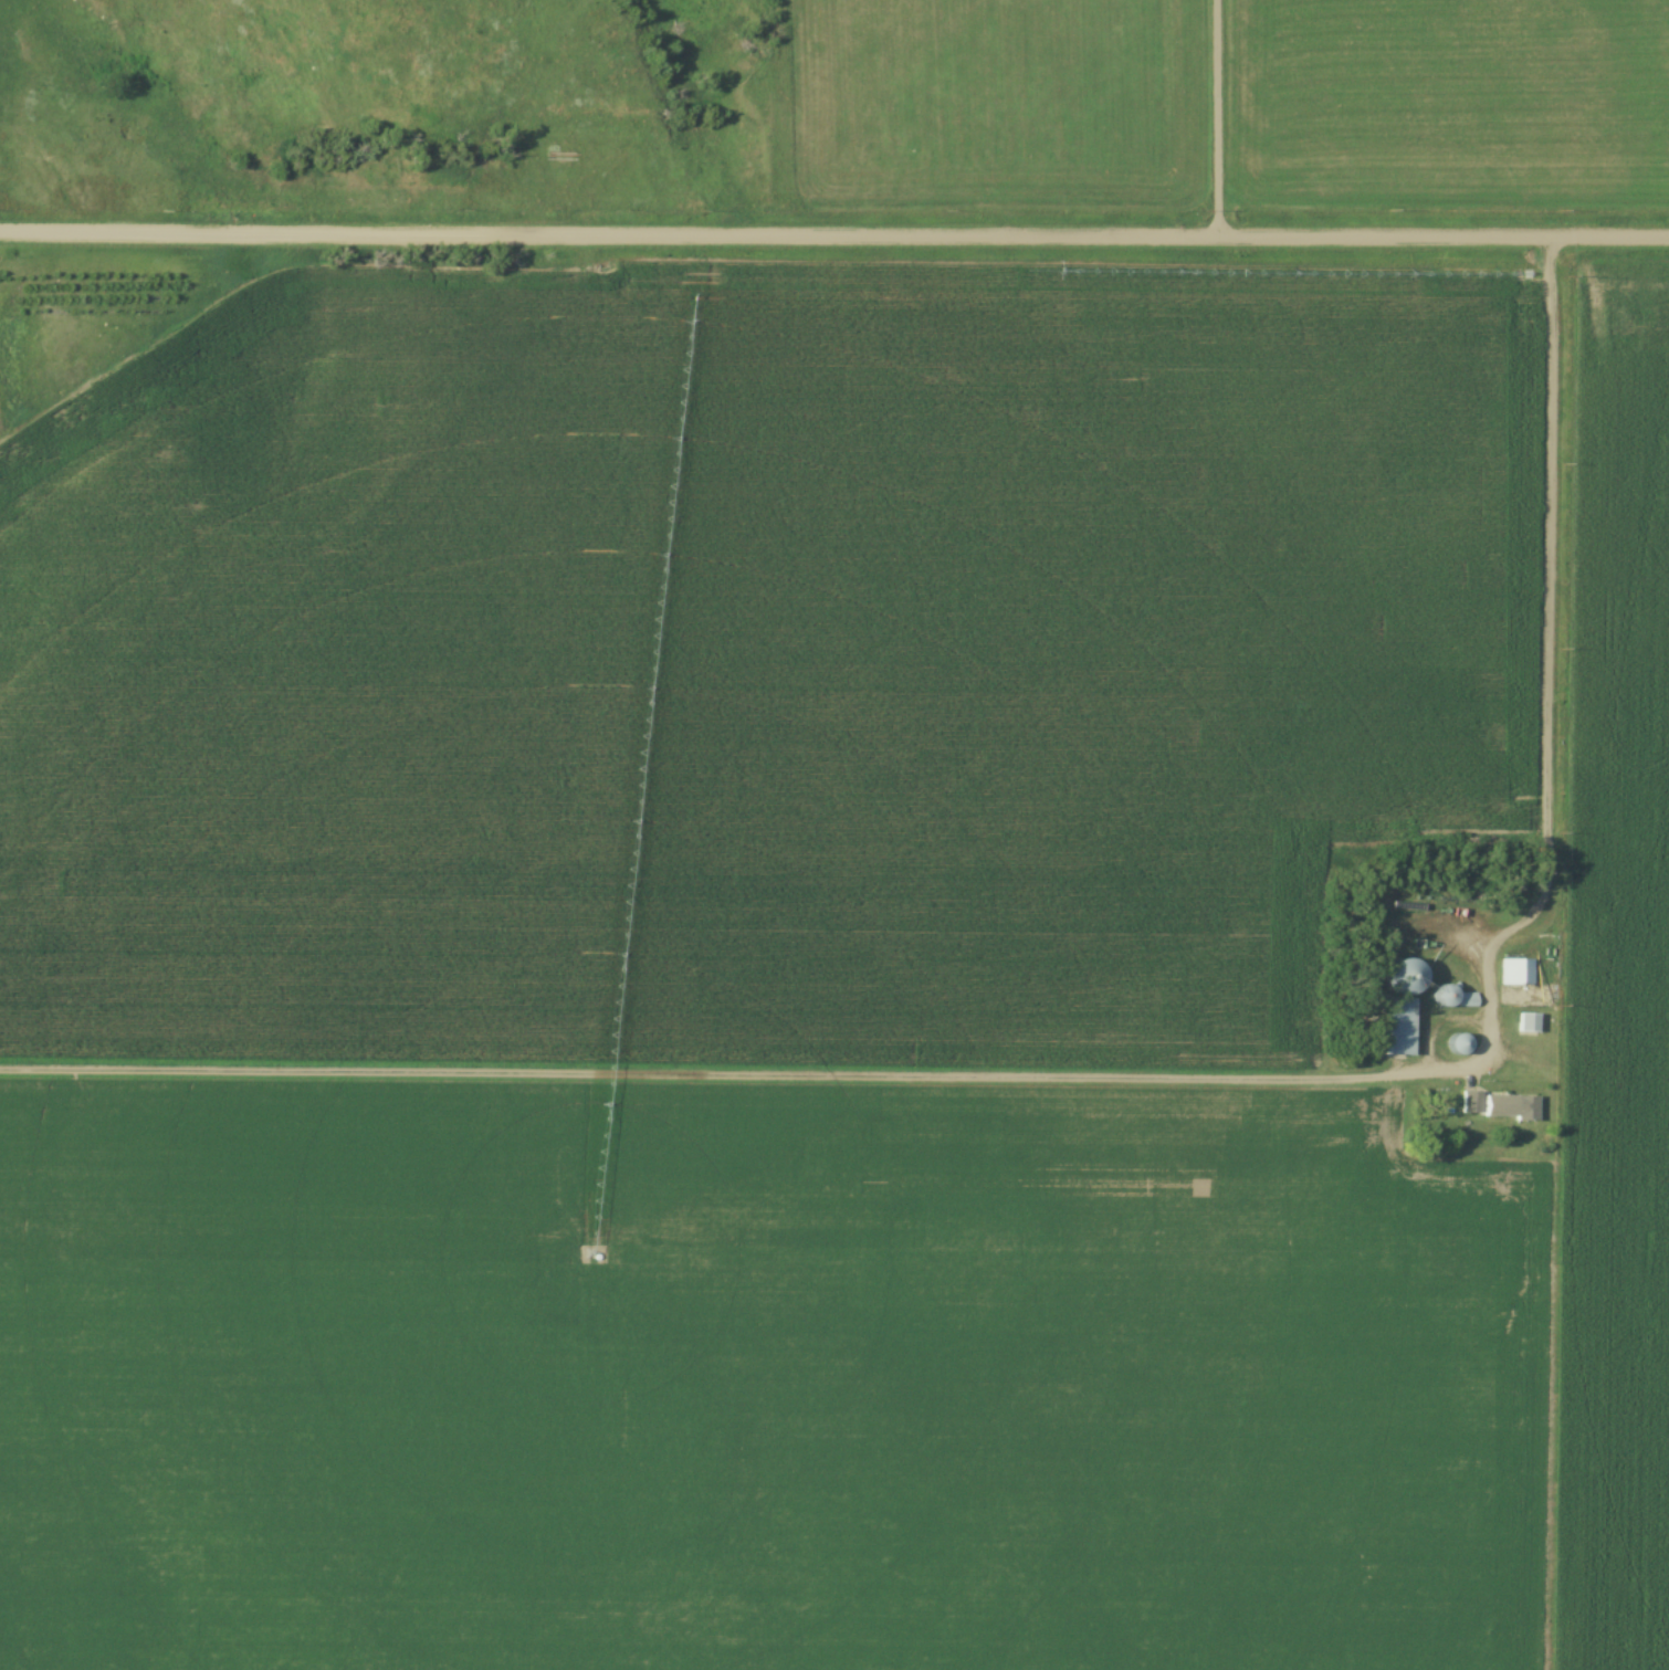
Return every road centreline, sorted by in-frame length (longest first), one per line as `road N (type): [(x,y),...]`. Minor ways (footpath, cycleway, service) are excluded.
road 1 (residential): [(1668,241),(0,236)]

